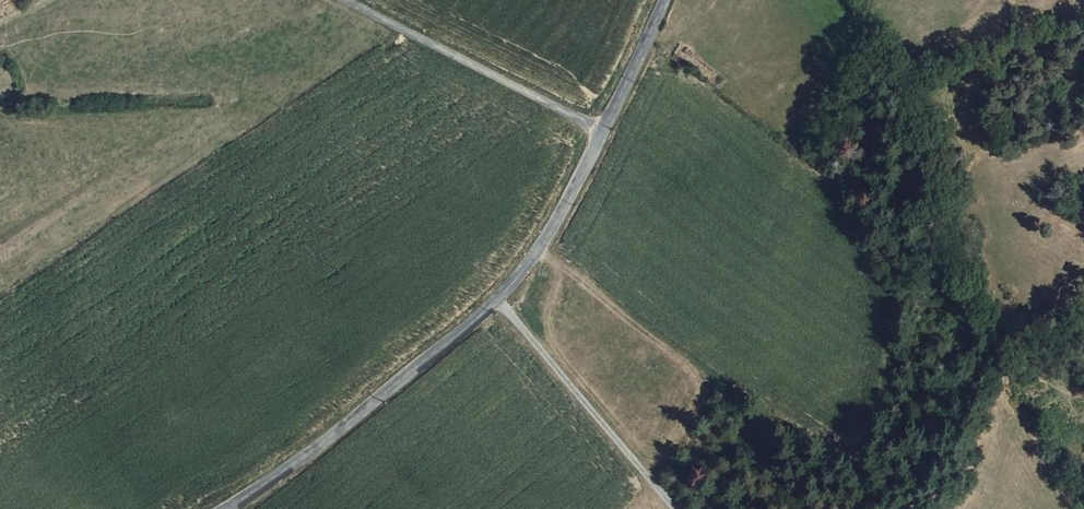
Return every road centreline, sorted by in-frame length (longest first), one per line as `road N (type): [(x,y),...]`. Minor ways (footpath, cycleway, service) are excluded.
road 1 (tertiary): [(230,508),(302,464),(497,302),(567,216),(667,0)]
road 2 (track): [(675,508),(497,302)]

